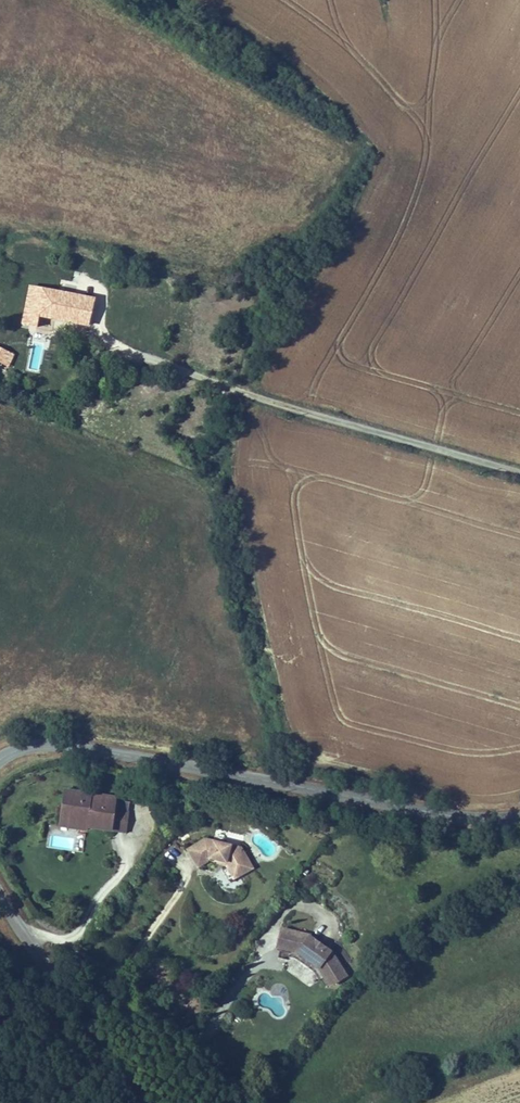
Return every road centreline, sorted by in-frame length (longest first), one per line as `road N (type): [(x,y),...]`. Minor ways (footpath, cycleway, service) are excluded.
road 1 (unclassified): [(0,761),(60,746),(452,815),(519,816)]
road 2 (track): [(519,468),(118,350)]
road 3 (unclassified): [(143,1102),(0,897)]

